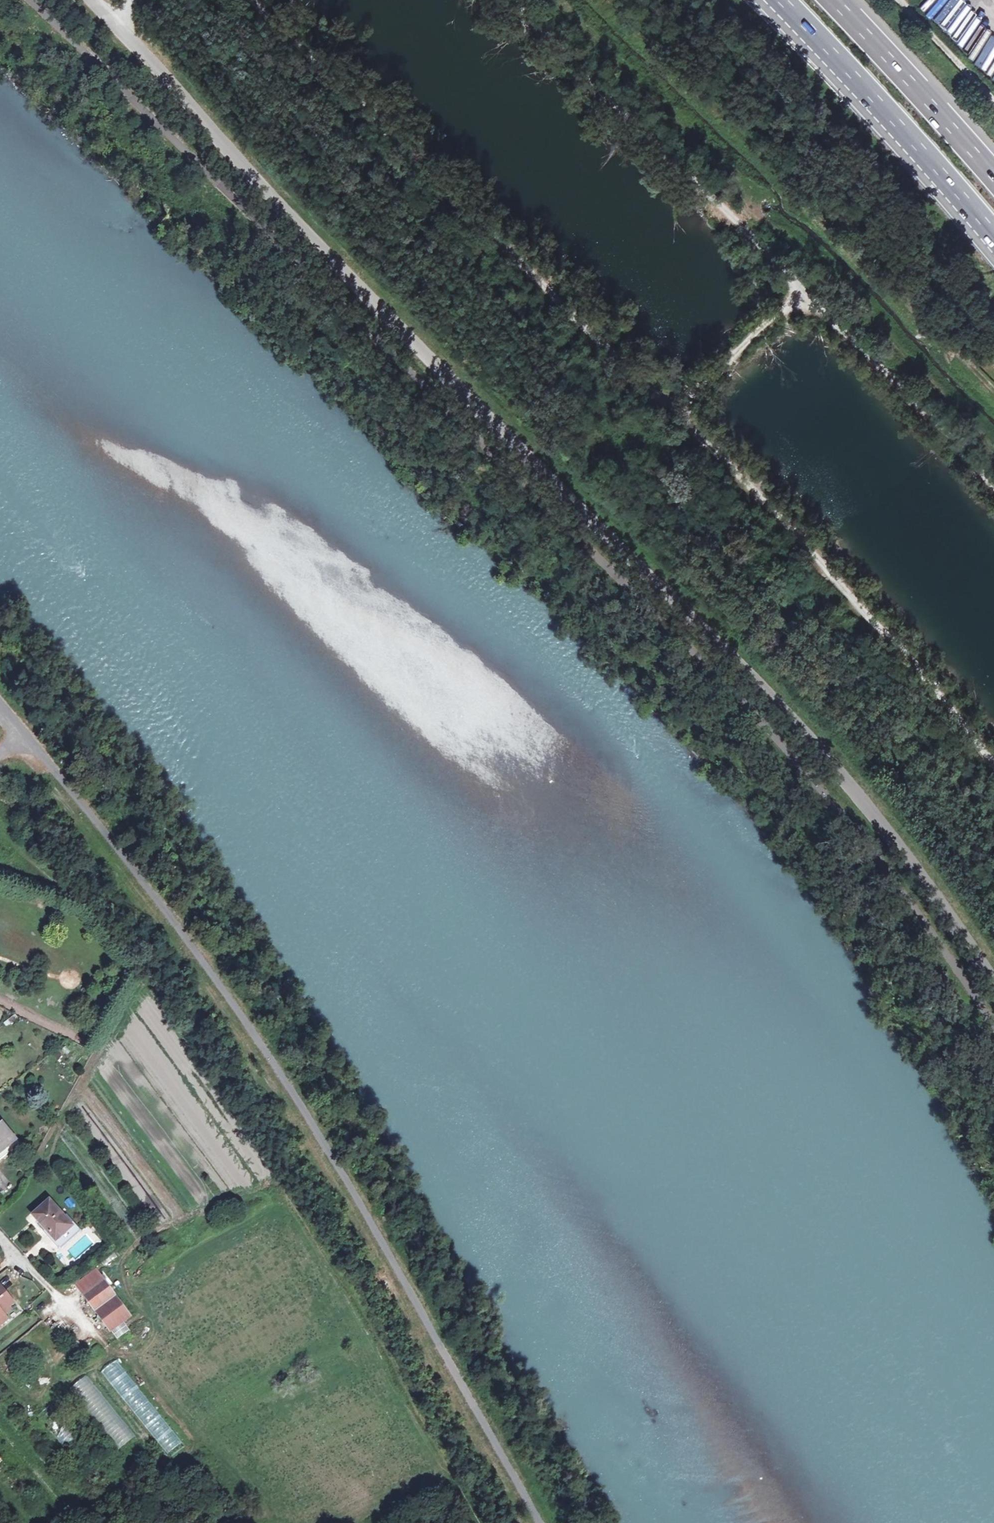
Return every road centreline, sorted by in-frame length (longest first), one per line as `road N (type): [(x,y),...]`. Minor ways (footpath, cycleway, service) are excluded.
road 1 (track): [(993,765),(727,465),(253,0)]
road 2 (track): [(993,489),(933,418),(509,0)]
road 3 (motorway): [(782,0),(993,234)]
road 4 (motorway): [(993,165),(846,0)]
road 5 (track): [(668,406),(802,289)]
road 6 (track): [(908,0),(993,94)]

